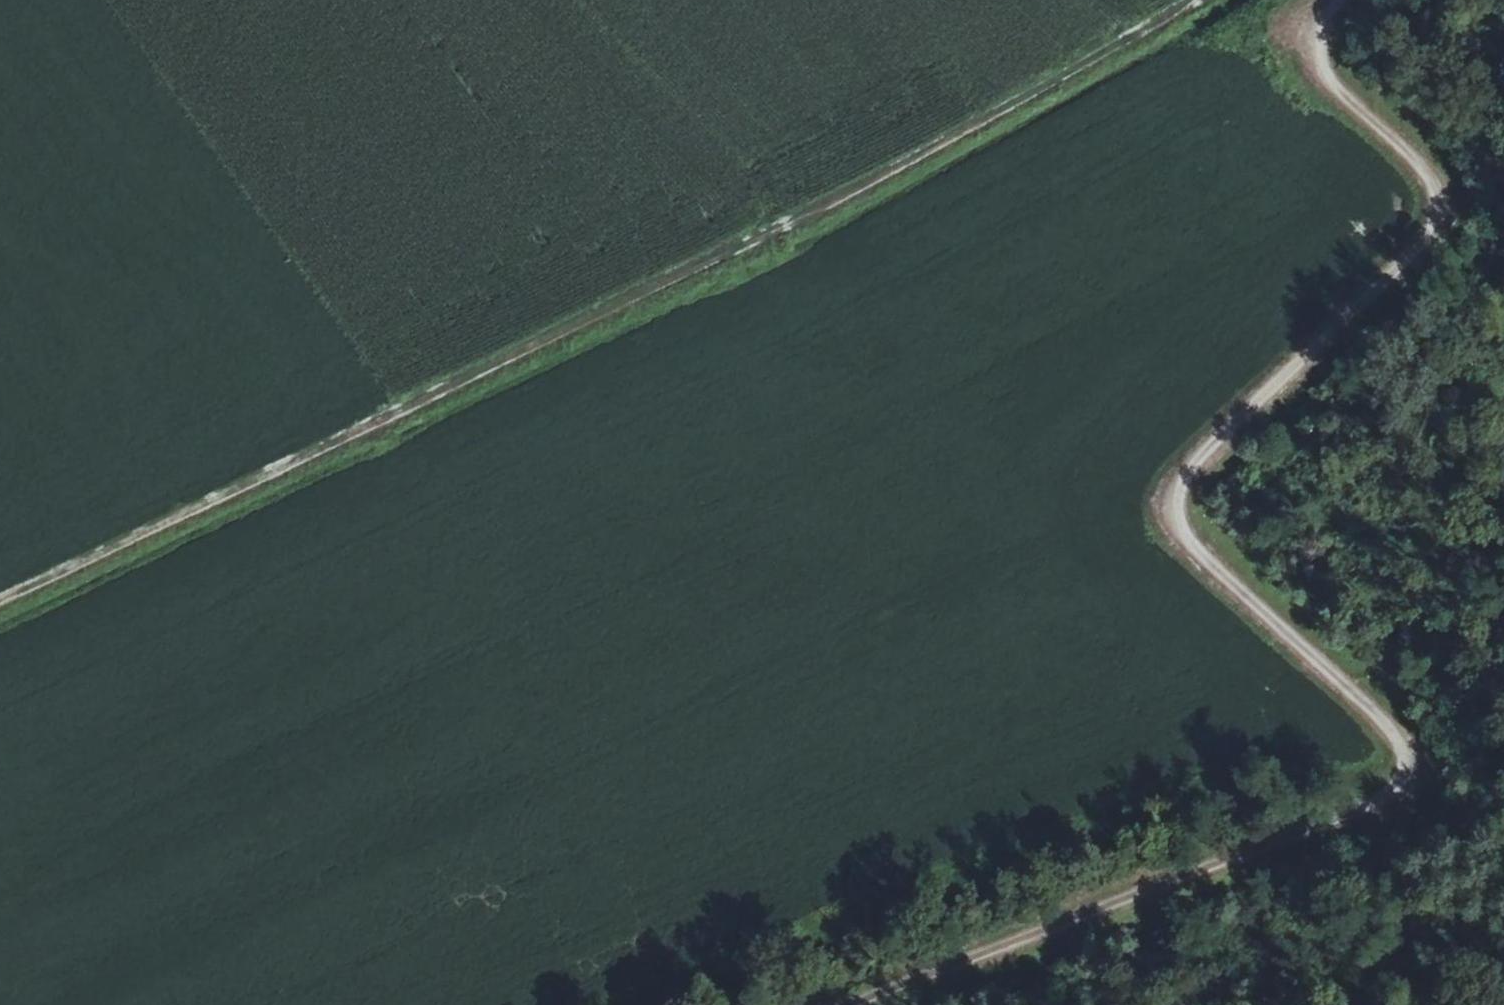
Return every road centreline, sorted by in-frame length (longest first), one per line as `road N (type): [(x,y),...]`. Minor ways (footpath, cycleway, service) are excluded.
road 1 (track): [(1329,0),(1319,8),(1317,61),(1338,91),(1424,166),(1440,210),(1411,251),(1198,459),(1175,498),(1175,517),(1195,550),(1387,725),(1405,761),(1400,785),(1351,819),(841,1004)]
road 2 (track): [(0,600),(730,253),(1191,0)]

